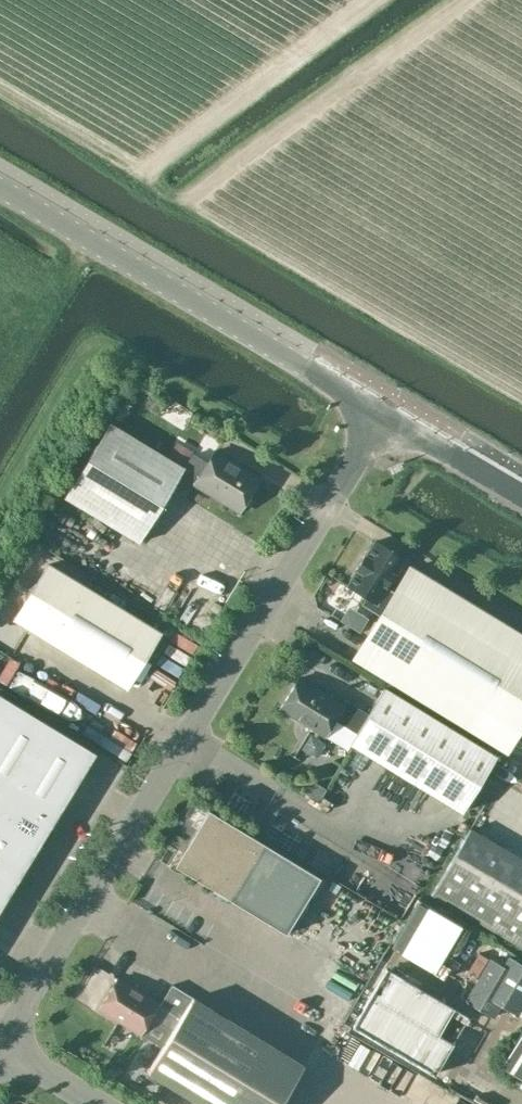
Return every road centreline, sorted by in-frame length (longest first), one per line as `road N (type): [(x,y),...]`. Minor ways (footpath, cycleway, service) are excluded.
road 1 (unclassified): [(3,1042),(384,415)]
road 2 (unclassified): [(384,415),(0,189)]
road 3 (unclassified): [(521,496),(384,415)]
road 4 (unclassified): [(106,1103),(3,1042)]

